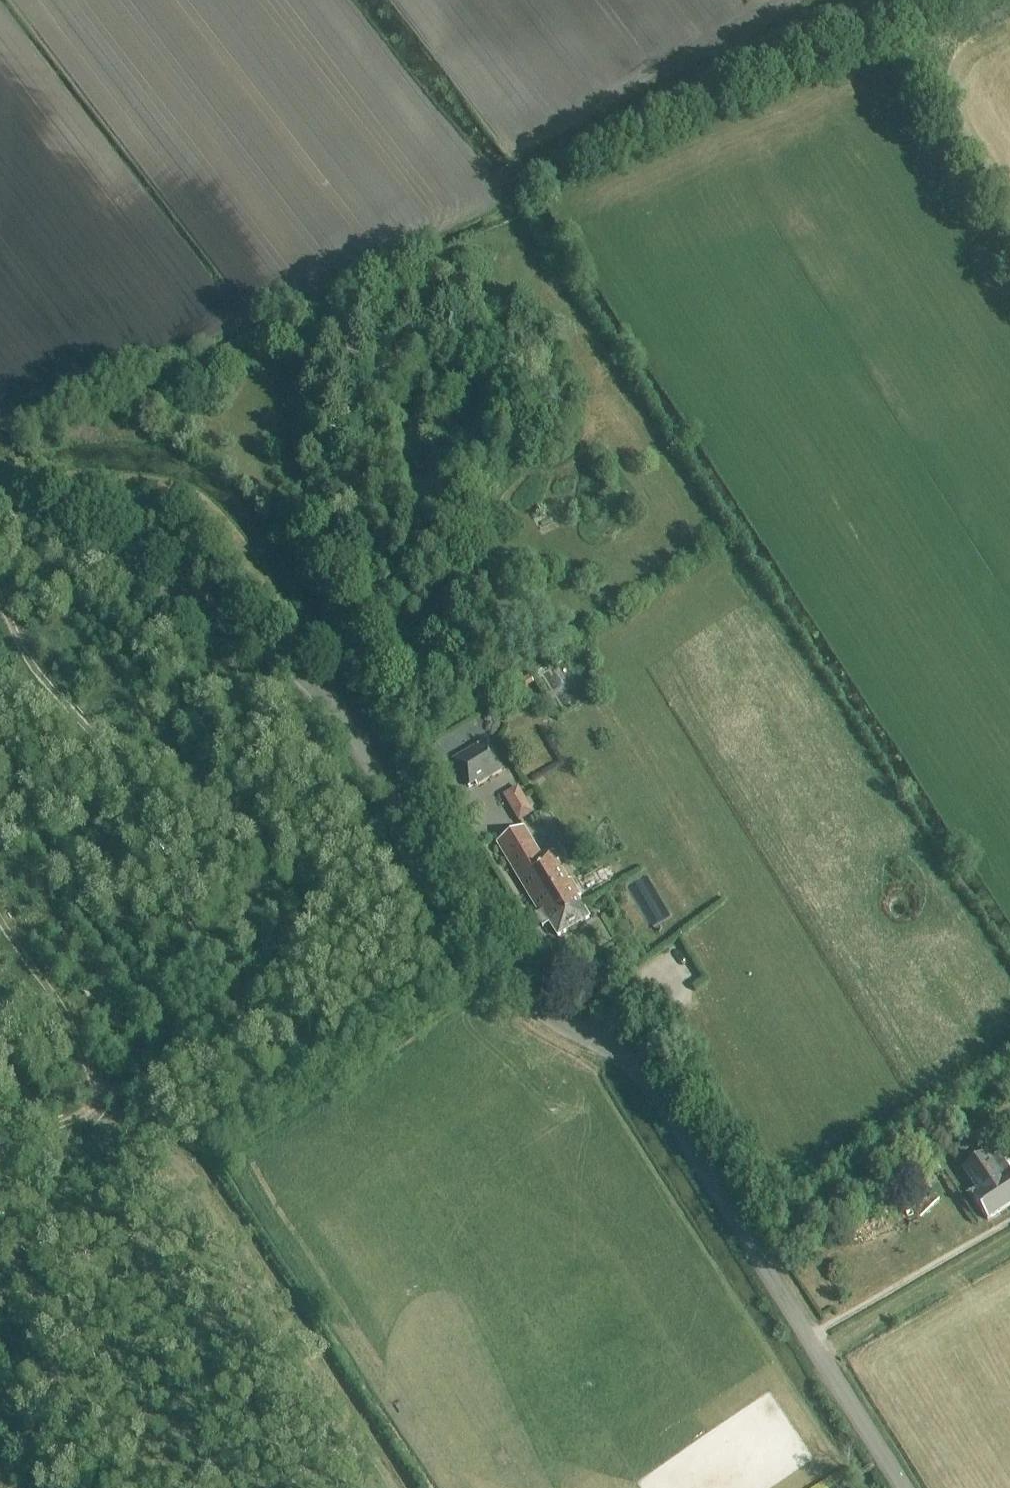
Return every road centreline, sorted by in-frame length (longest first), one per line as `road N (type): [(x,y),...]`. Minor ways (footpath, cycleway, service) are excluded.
road 1 (unclassified): [(904,1487),(653,1091),(623,1058),(541,1012),(511,982),(322,696),(232,622),(0,494)]

